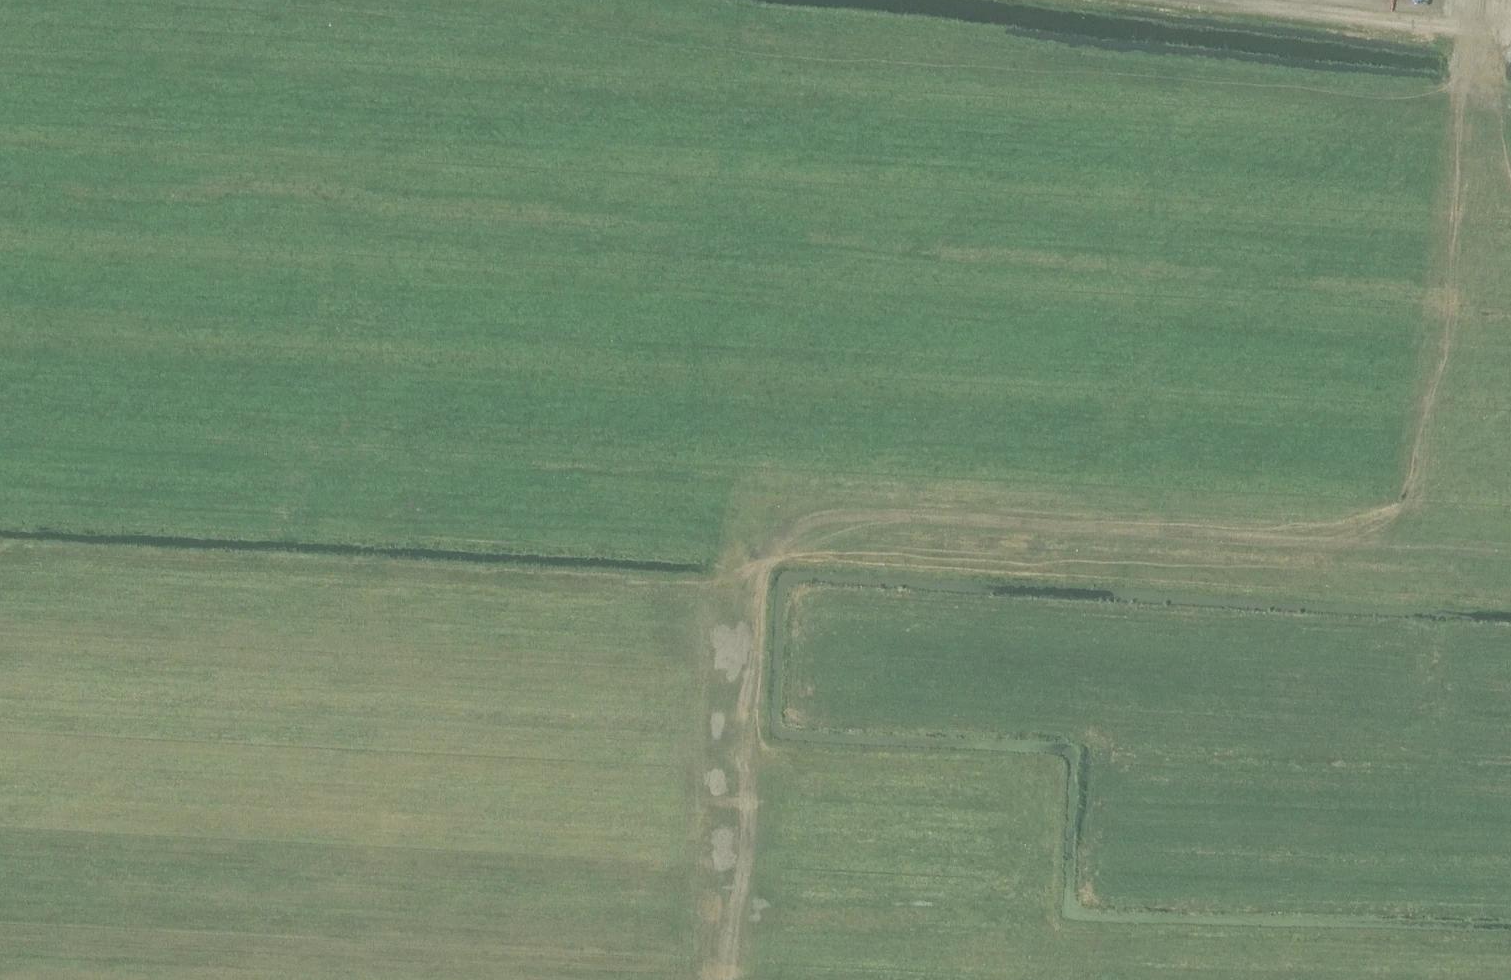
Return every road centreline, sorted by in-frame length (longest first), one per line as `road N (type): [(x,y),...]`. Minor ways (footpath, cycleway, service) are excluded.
road 1 (track): [(1510,36),(1213,0)]

